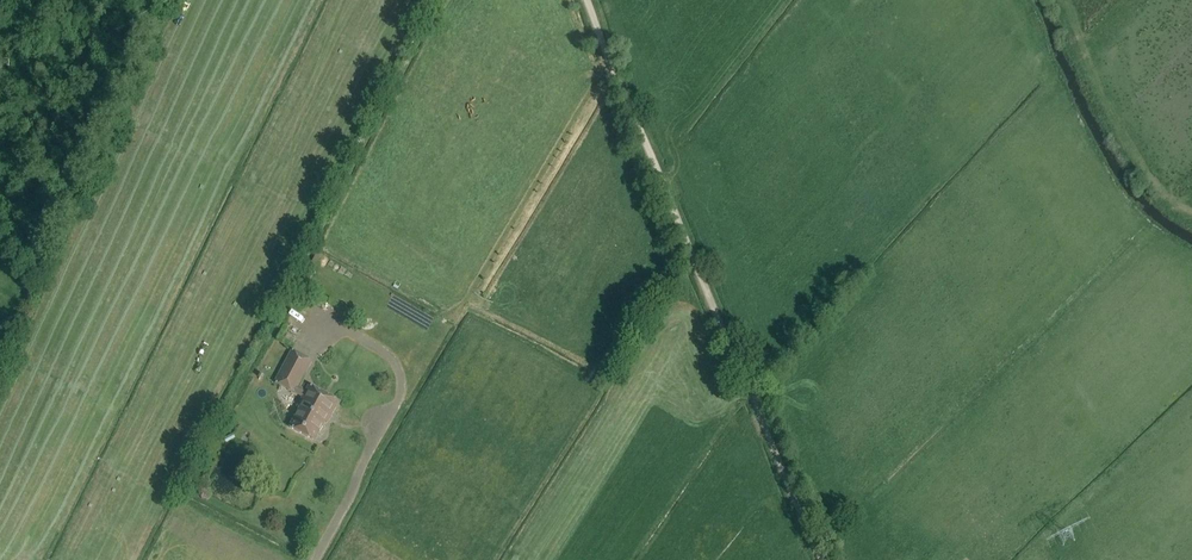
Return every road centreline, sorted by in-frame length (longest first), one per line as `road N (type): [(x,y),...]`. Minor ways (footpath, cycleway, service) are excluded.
road 1 (track): [(586,0),(822,559)]

